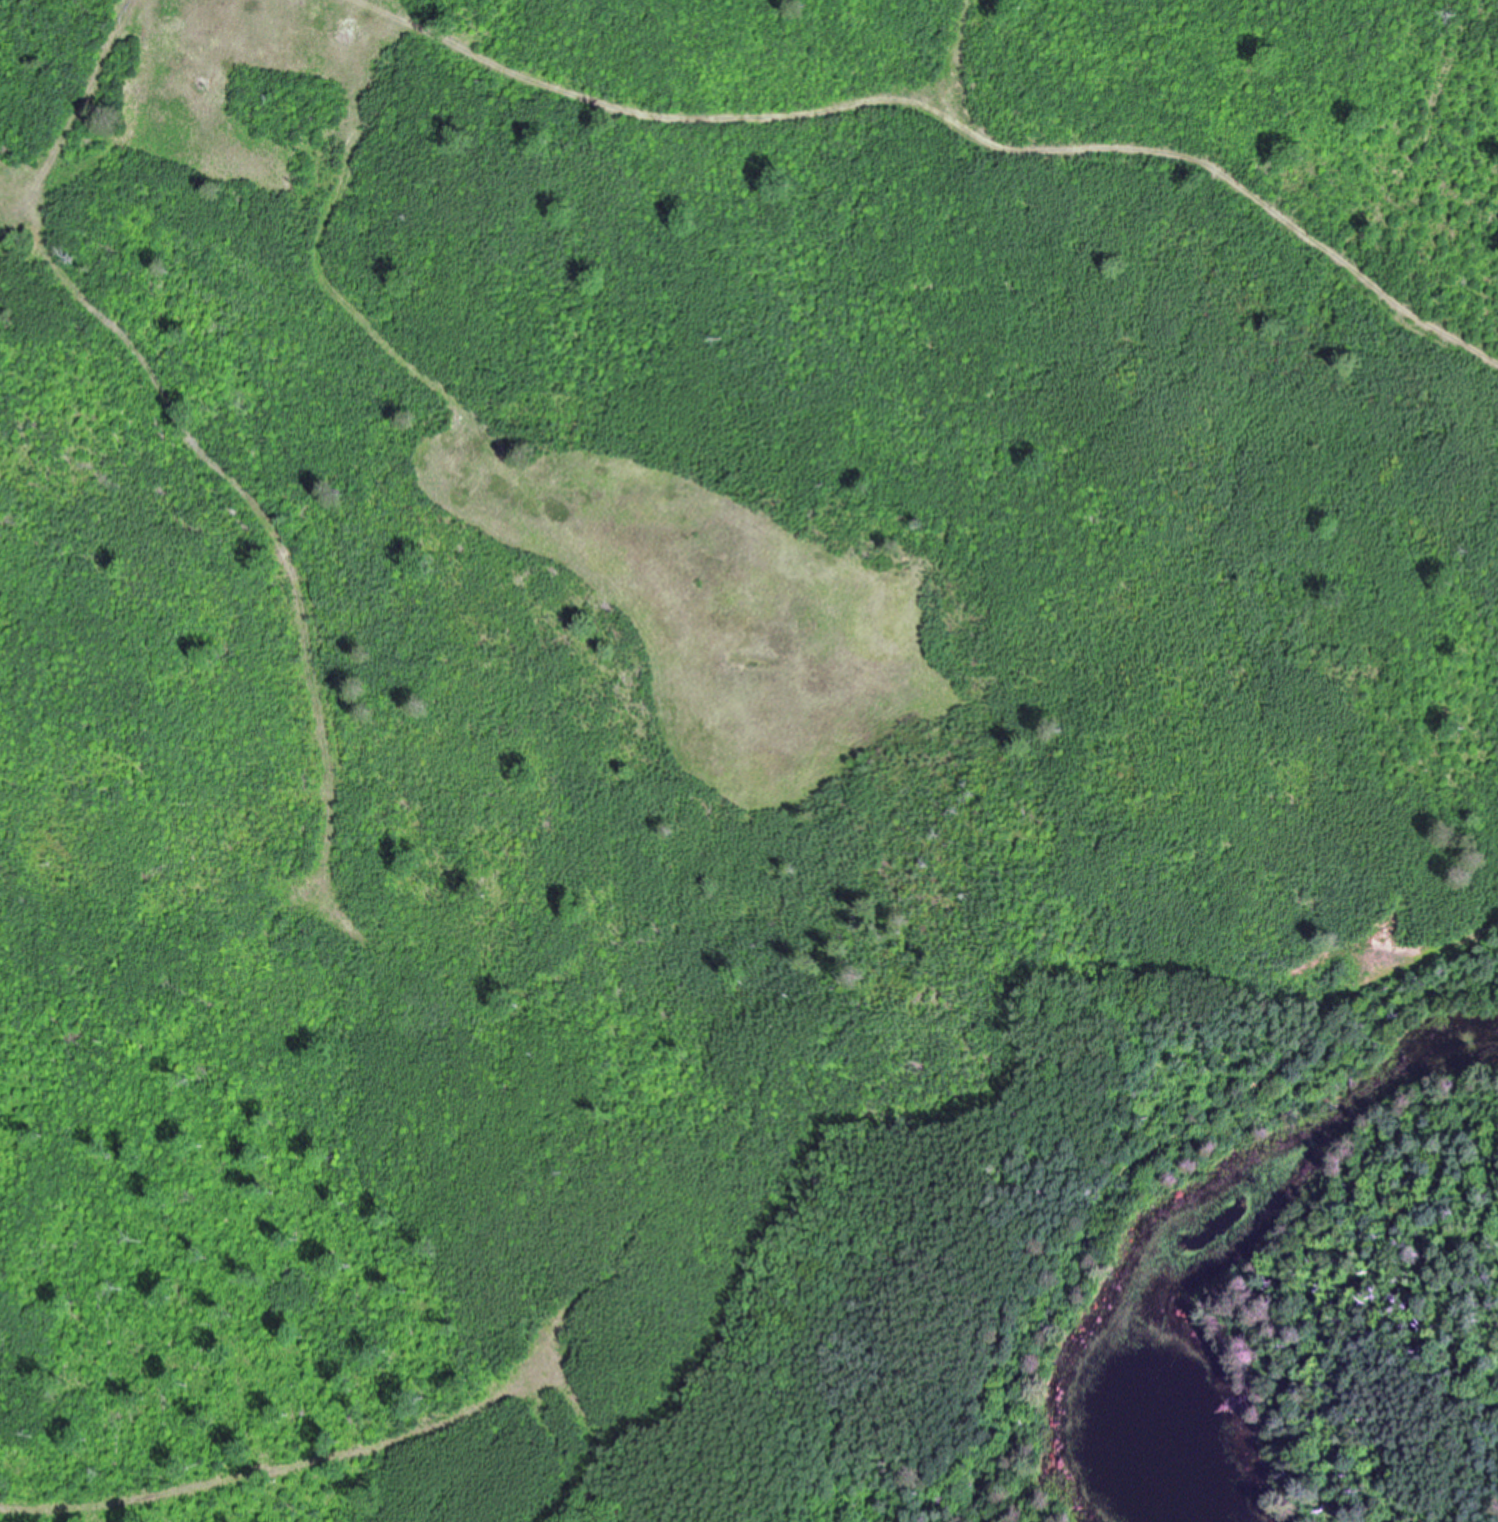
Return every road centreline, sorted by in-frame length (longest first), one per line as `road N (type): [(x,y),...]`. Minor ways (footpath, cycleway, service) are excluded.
road 1 (track): [(1497,958),(1390,1001),(1140,1164),(1033,1323),(968,1500),(944,1521)]
road 2 (track): [(970,0),(959,110),(994,151),(1181,153),(1261,198),(1497,396)]

